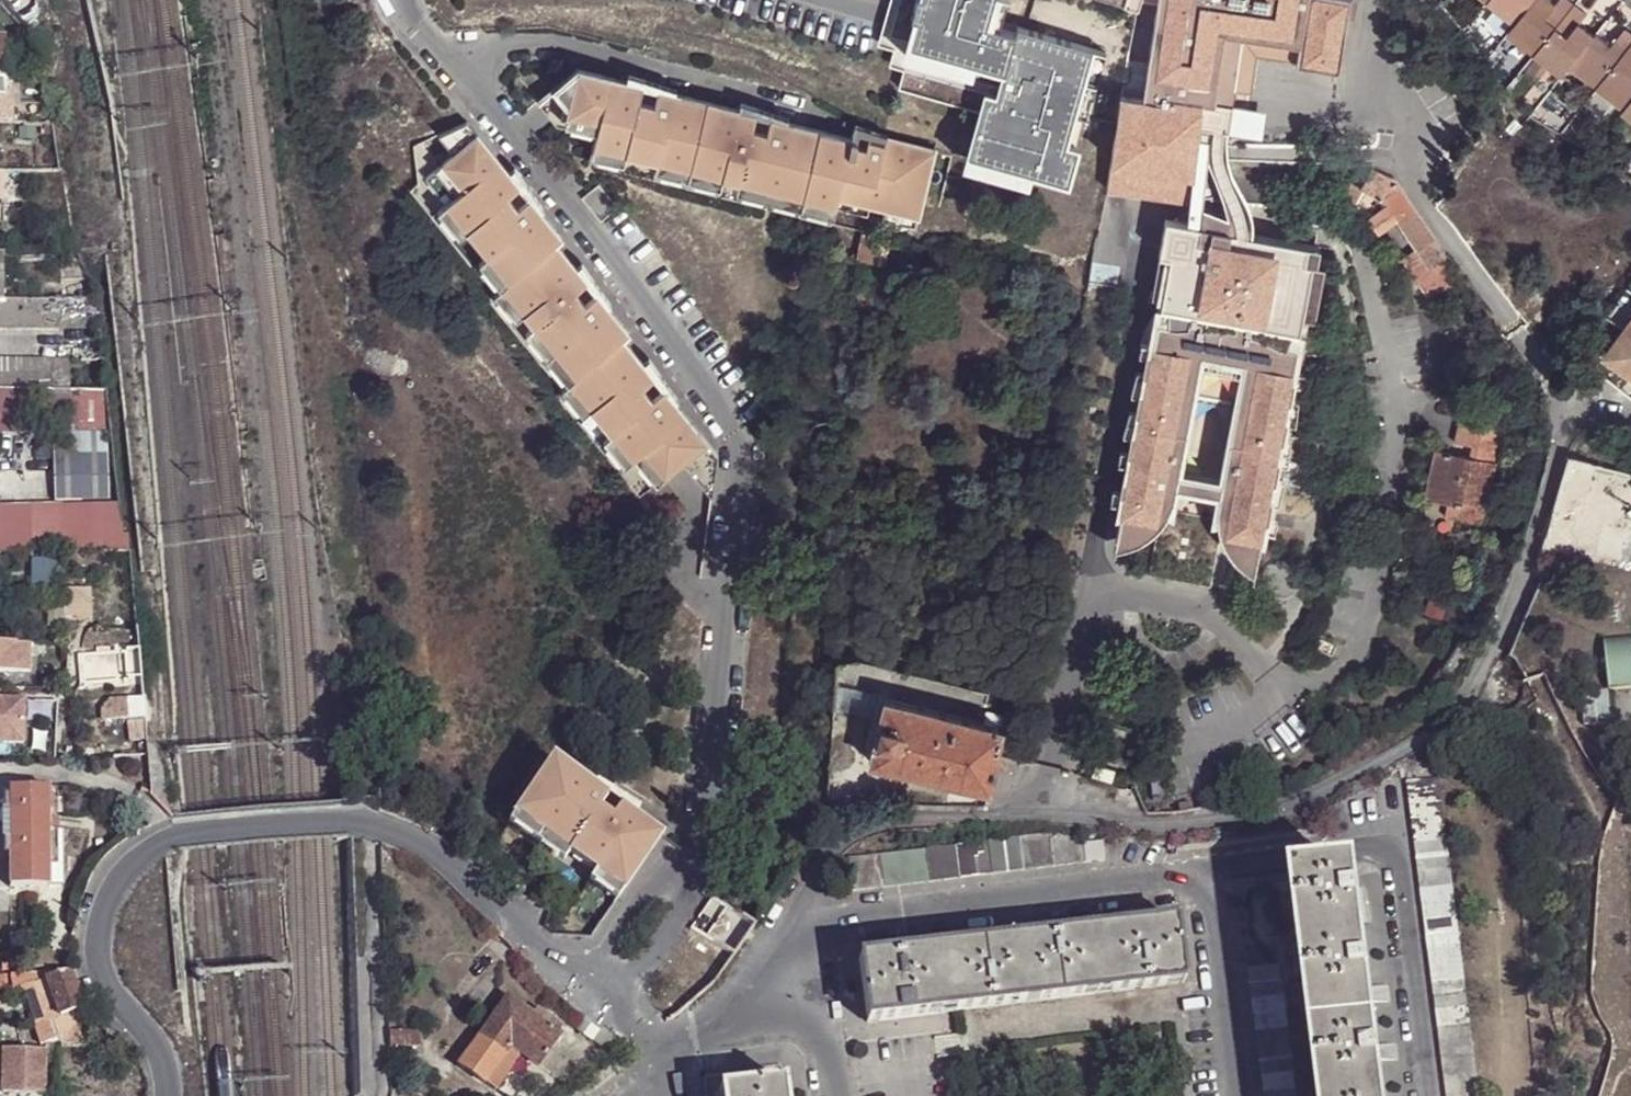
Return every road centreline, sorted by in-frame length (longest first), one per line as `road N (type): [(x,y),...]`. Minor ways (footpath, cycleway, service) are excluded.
road 1 (residential): [(681,1032),(851,828),(1037,814),(1146,825),(1292,808),(1463,706),(1570,406),(1597,403),(1630,415)]
road 2 (residential): [(457,63),(738,449),(692,853)]
road 3 (residential): [(169,1095),(159,1057),(118,1007),(98,946),(114,888),(146,851),(172,837),(369,820),(421,836),(576,982)]
road 4 (residential): [(813,110),(529,38),(467,52),(457,63)]
road 5 (residential): [(614,1014),(698,894),(692,853)]
road 6 (residential): [(576,982),(656,869),(692,853)]

